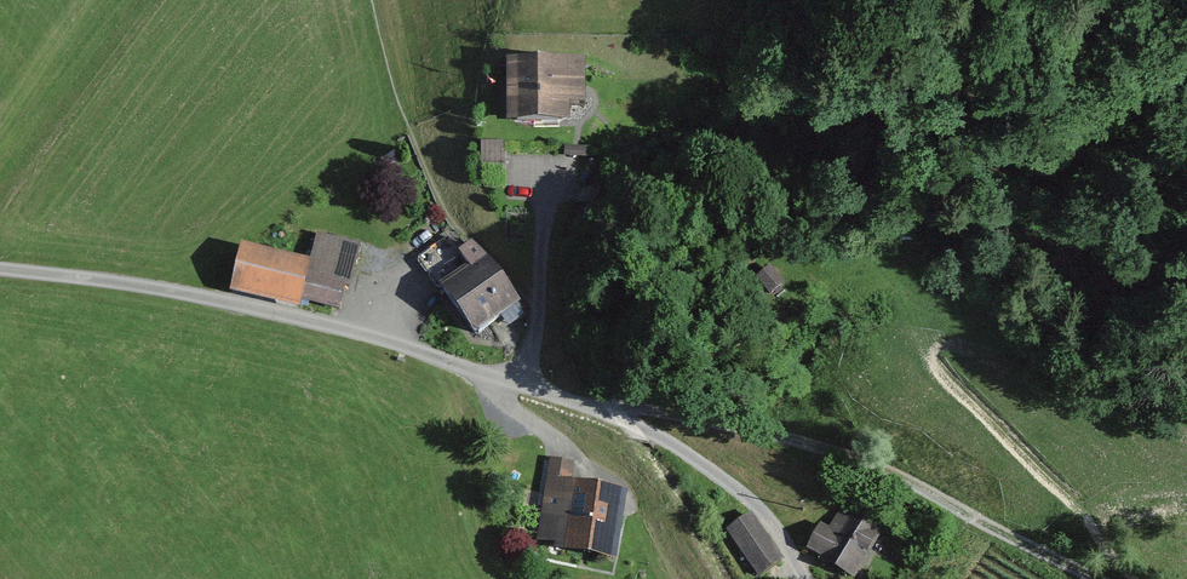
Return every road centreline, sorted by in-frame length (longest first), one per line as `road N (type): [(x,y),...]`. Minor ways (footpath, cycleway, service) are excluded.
road 1 (unclassified): [(0,269),(287,313),(592,407),(724,478),(765,512),(810,578)]
road 2 (track): [(1084,578),(798,440),(592,407)]

